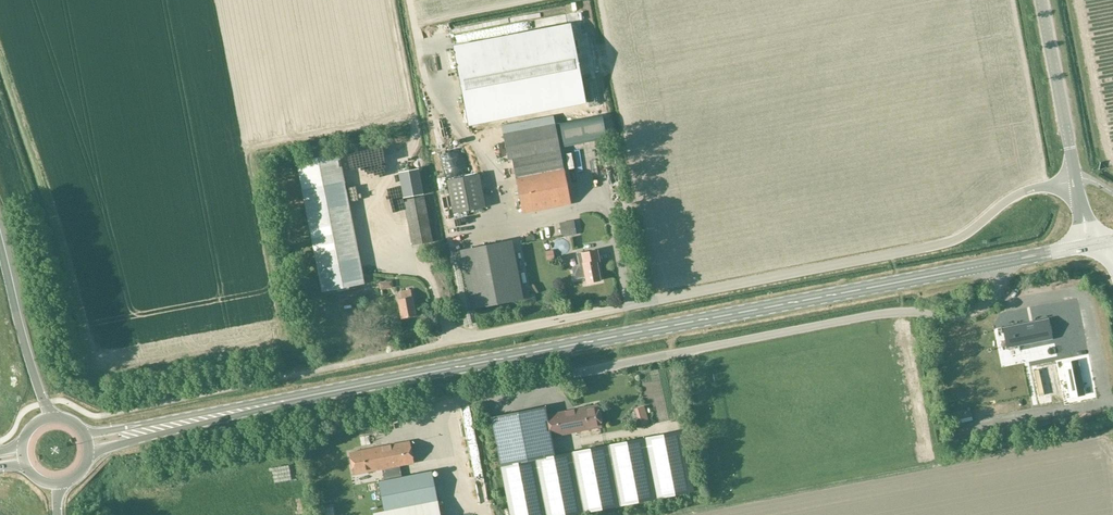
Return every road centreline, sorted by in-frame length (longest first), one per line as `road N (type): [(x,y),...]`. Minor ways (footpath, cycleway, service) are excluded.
road 1 (secondary): [(285,401),(993,264)]
road 2 (unclassified): [(431,347),(946,244),(1019,194),(1075,181)]
road 3 (unclassified): [(993,264),(993,295),(959,318),(879,314),(476,397)]
road 4 (secondary): [(88,457),(285,401)]
road 5 (secondary): [(285,401),(83,432)]
road 6 (tertiary): [(1075,181),(1041,0)]
road 7 (motorway): [(54,417),(0,248)]
road 8 (track): [(413,127),(389,0)]

